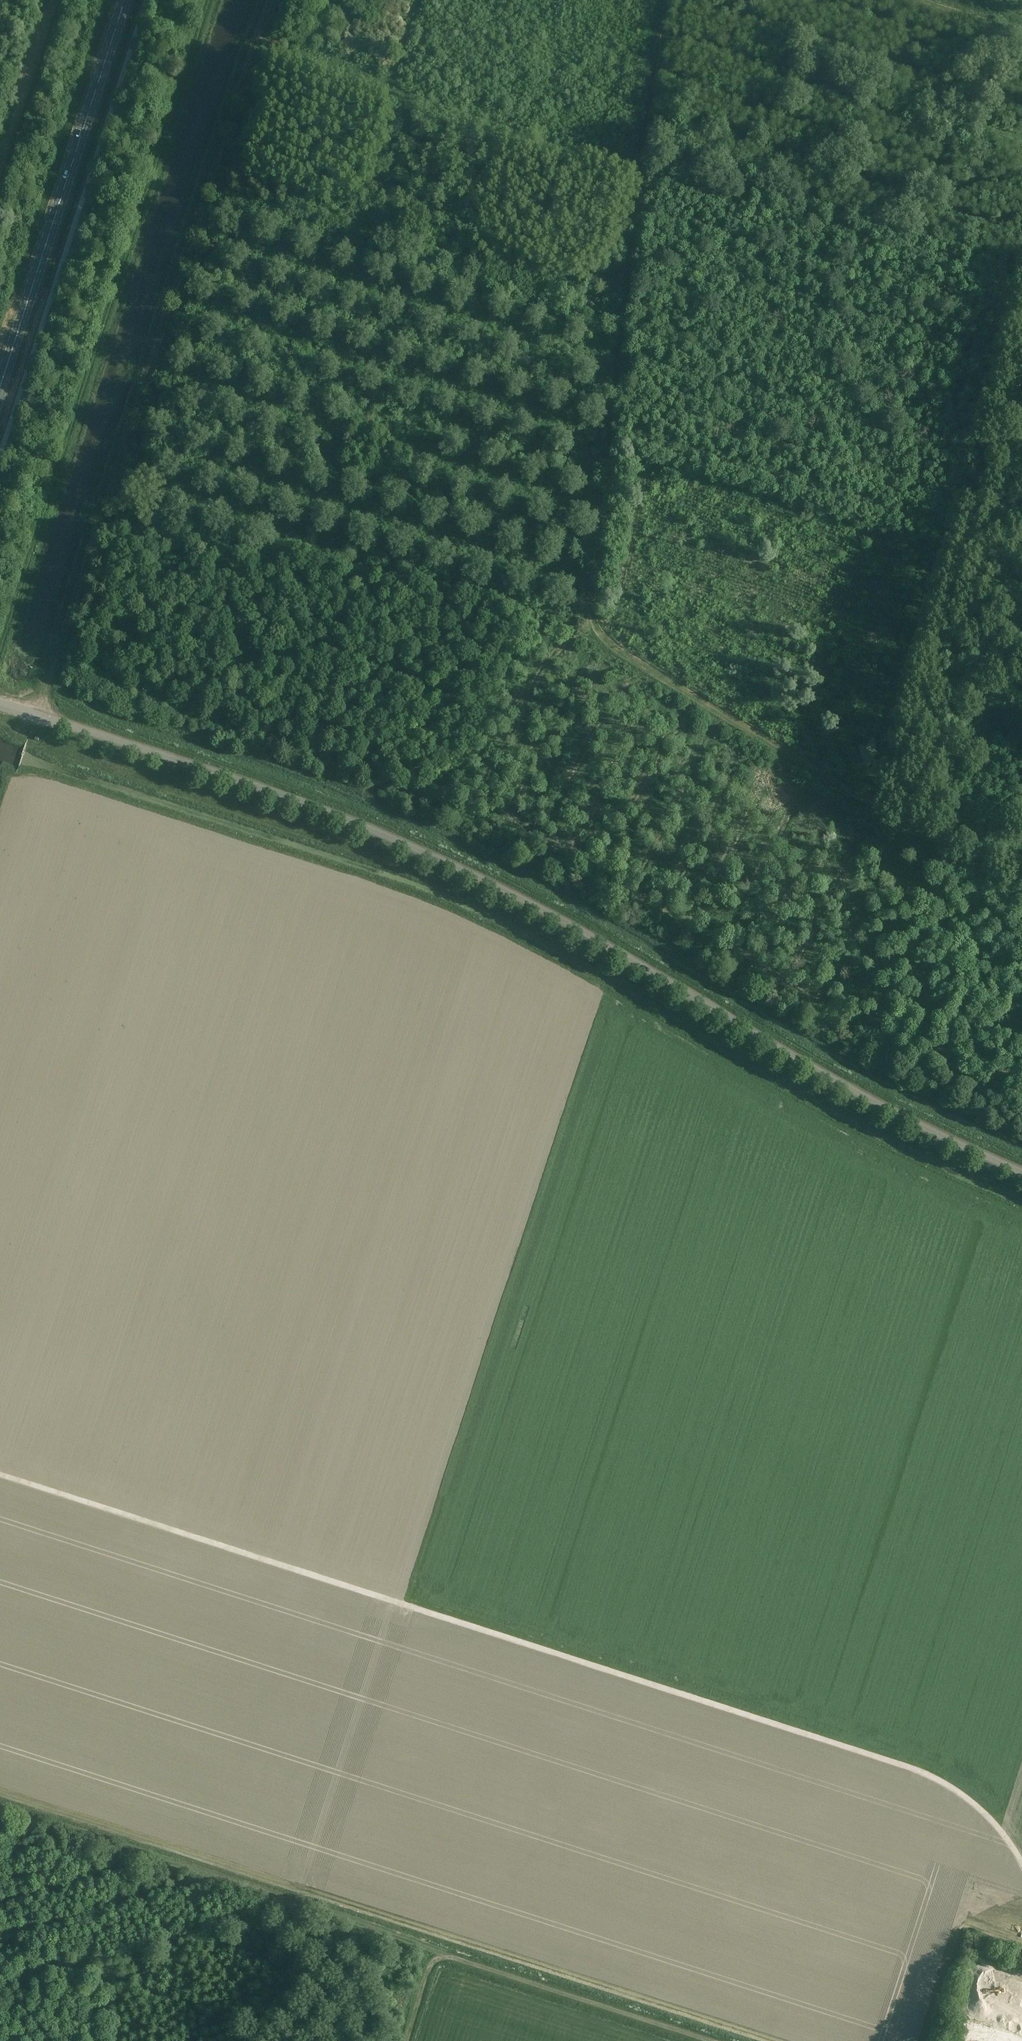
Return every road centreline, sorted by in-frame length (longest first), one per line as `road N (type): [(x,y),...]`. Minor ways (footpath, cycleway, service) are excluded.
road 1 (track): [(1021,906),(957,873),(859,794),(601,631),(596,616),(620,372),(655,168),(660,54),(676,0)]
road 2 (unclassified): [(1021,1172),(814,1069),(508,893),(364,827),(0,705)]
road 3 (secondary): [(0,385),(122,0)]
road 4 (track): [(406,2040),(436,1951),(715,2040)]

